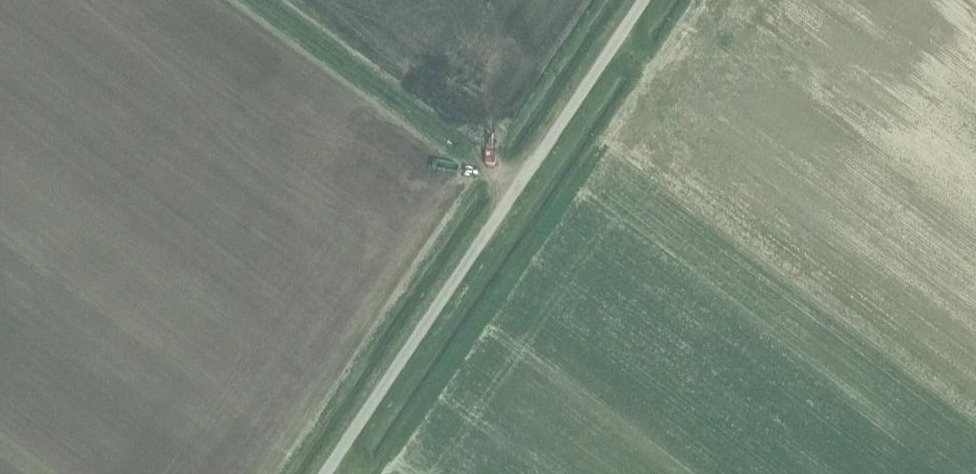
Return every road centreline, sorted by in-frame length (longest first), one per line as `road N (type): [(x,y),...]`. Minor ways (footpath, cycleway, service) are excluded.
road 1 (unclassified): [(323,473),(644,0)]

